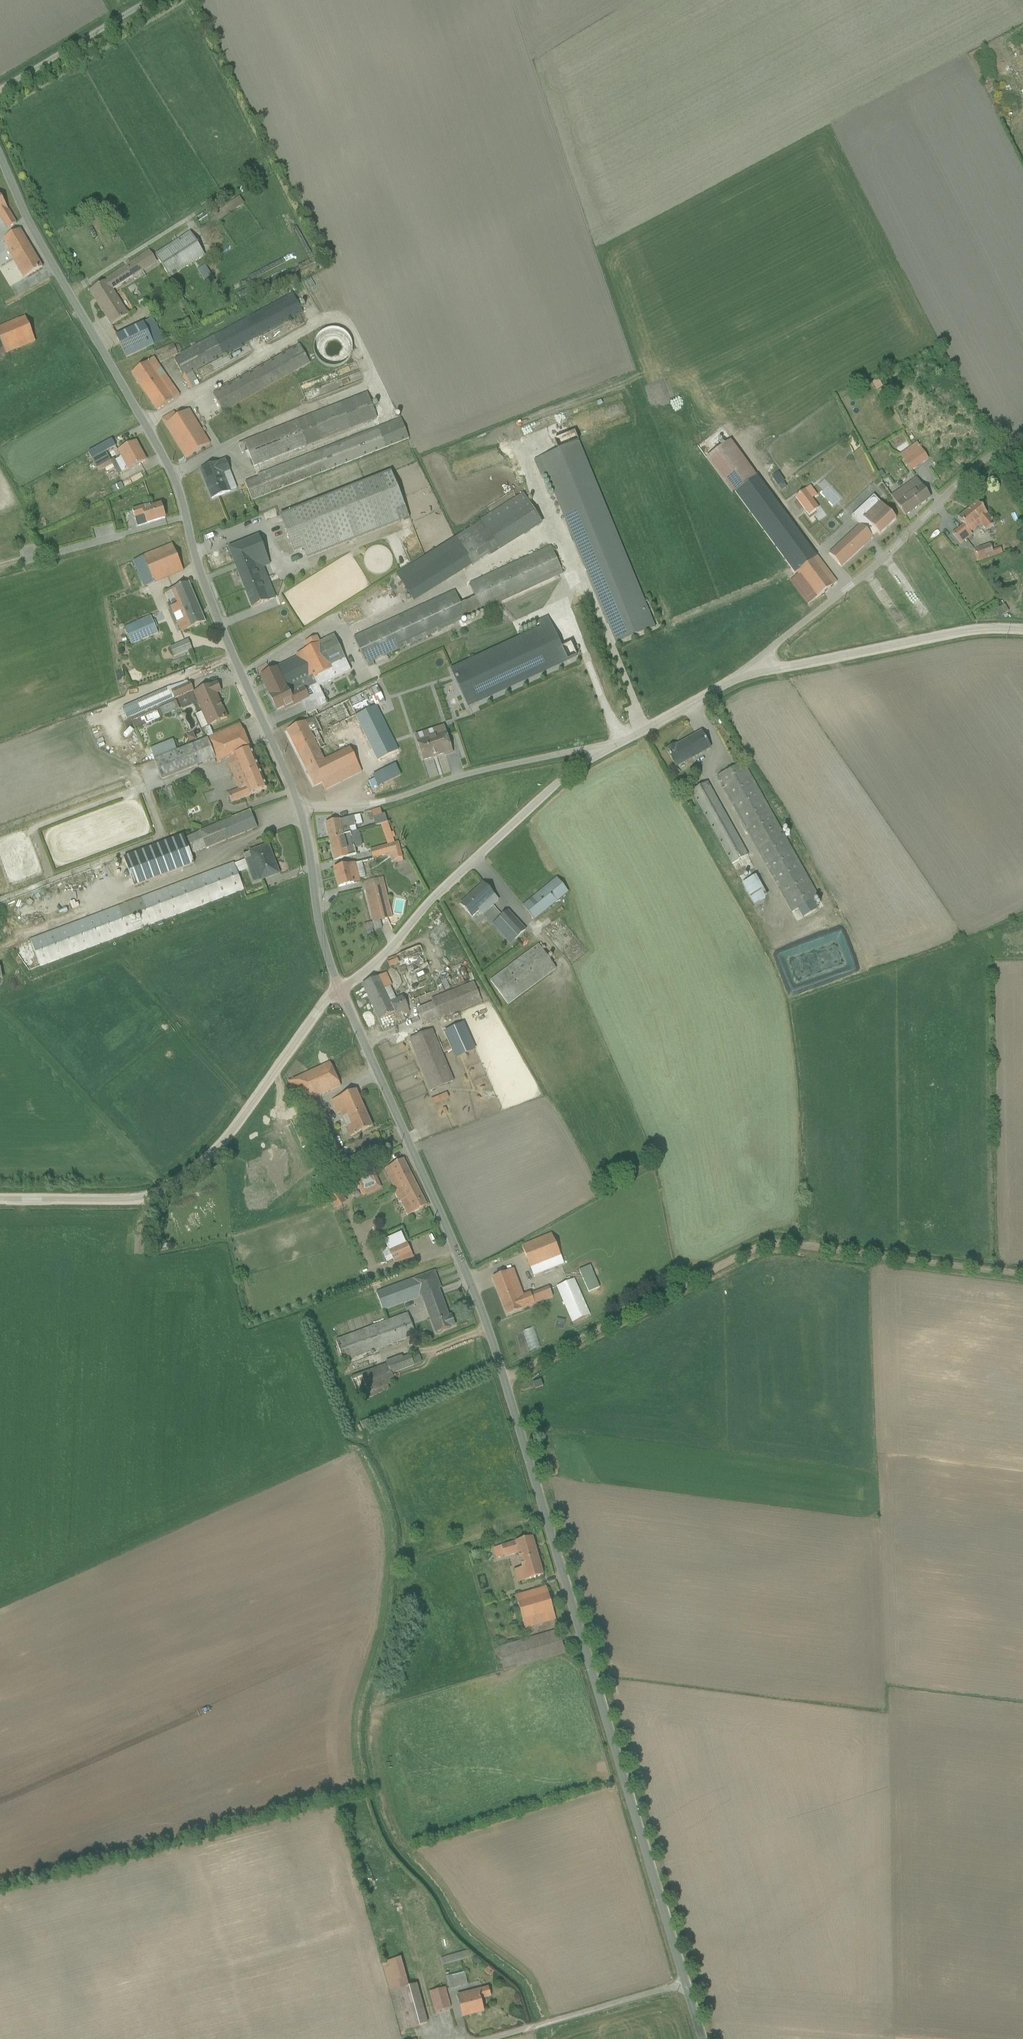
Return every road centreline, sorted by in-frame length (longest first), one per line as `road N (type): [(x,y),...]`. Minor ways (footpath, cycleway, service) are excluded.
road 1 (unclassified): [(339,989),(486,1326),(685,1983)]
road 2 (unclassified): [(0,155),(31,226),(174,477),(201,578),(299,807)]
road 3 (track): [(1022,1275),(773,1243),(504,1379)]
road 4 (unclassified): [(339,989),(237,1124),(170,1186),(142,1197),(0,1198)]
road 5 (unclassified): [(608,750),(500,837),(386,954),(339,989)]
road 6 (unclassified): [(753,670),(968,475),(1022,436)]
road 7 (unclassified): [(299,807),(392,800),(471,773),(608,750)]
road 8 (unclassified): [(1022,631),(973,631),(753,670)]
road 9 (unclassified): [(685,1983),(491,2038)]
road 10 (unclassified): [(299,807),(321,942),(339,989)]
road 11 (unclassified): [(0,90),(147,0)]
road 12 (unclassified): [(753,670),(608,750)]

